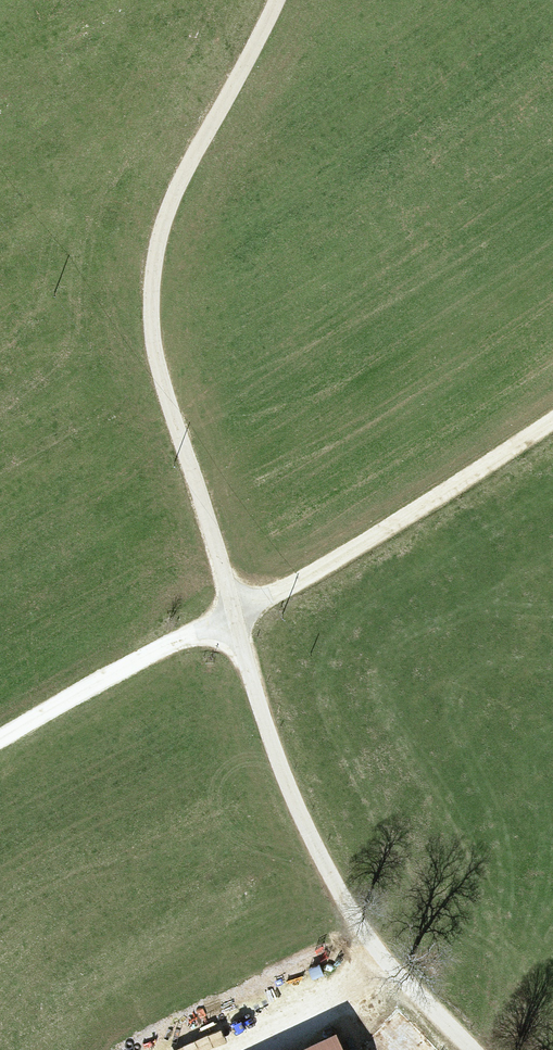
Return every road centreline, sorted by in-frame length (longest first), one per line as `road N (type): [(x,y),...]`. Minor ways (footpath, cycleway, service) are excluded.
road 1 (unclassified): [(475,1049),(370,939),(308,830),(249,673),(159,365),(152,280),(168,209),(275,0)]
road 2 (track): [(552,420),(297,593),(236,613),(0,737)]

